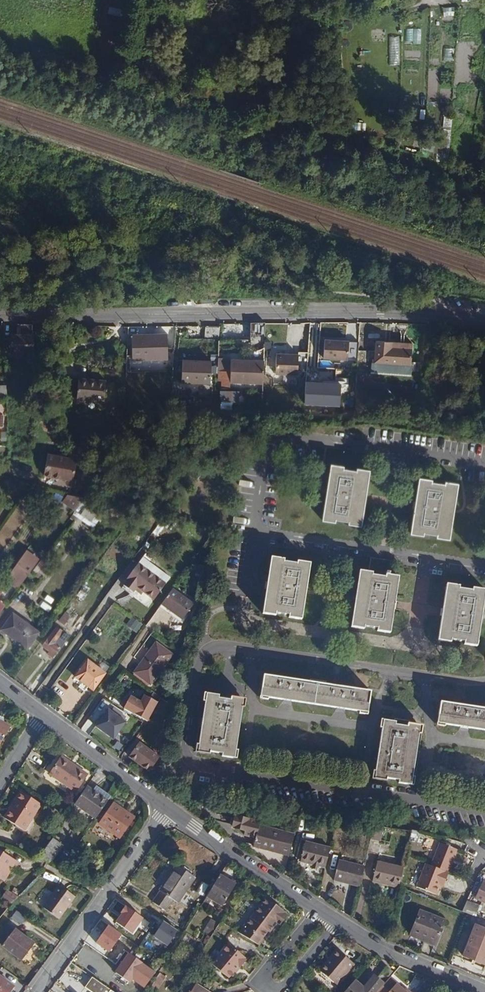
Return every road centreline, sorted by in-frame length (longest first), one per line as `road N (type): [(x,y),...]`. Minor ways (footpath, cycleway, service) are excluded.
road 1 (residential): [(484,813),(201,780),(188,765),(201,658),(210,648),(484,678)]
road 2 (secondary): [(484,322),(383,312),(0,314)]
road 3 (residential): [(484,464),(306,437),(278,444),(264,470),(255,537)]
road 4 (residential): [(255,537),(249,626),(419,652)]
road 5 (residential): [(170,807),(35,991)]
road 6 (unclassified): [(170,807),(320,909)]
road 7 (residential): [(430,562),(255,537)]
road 8 (unclassified): [(337,921),(484,991)]
road 9 (unclassified): [(43,714),(170,807)]

